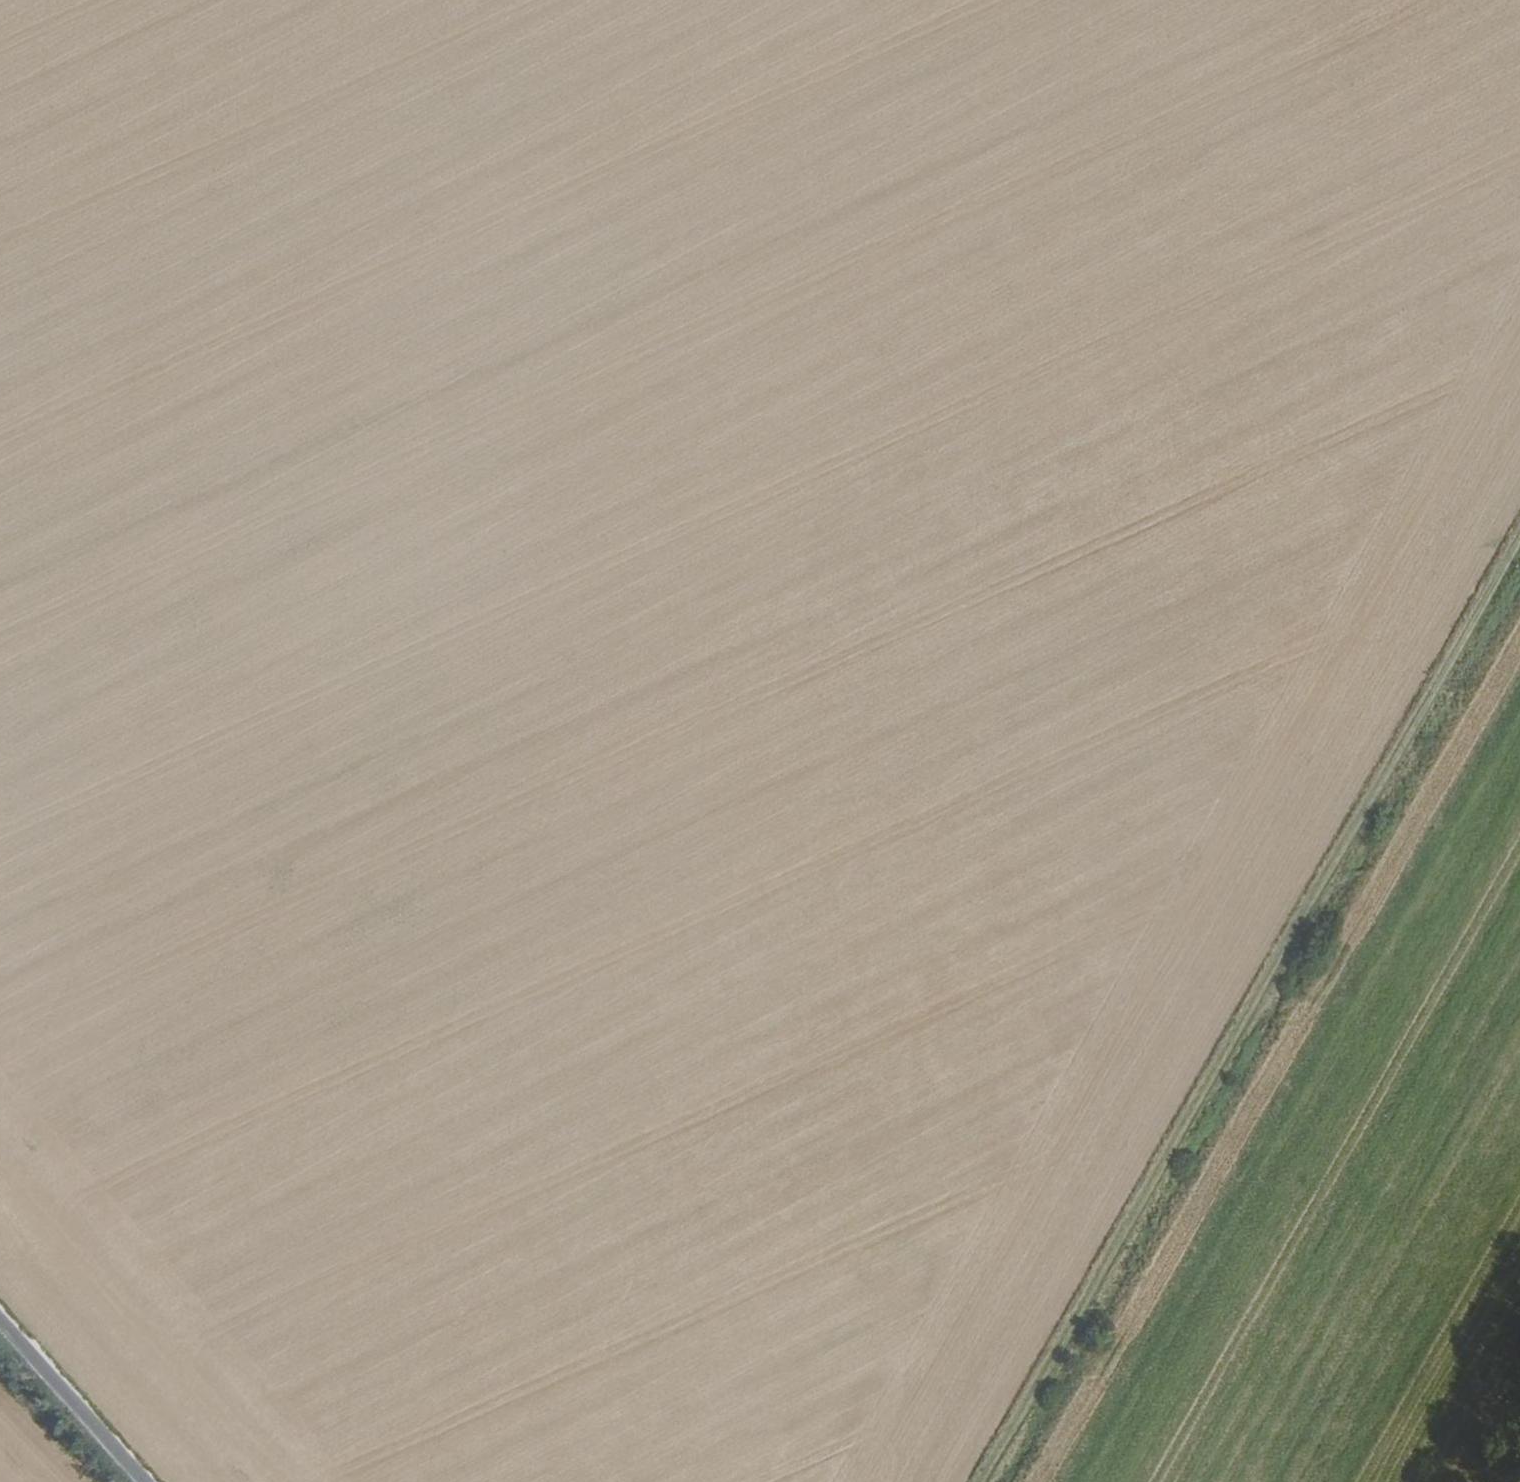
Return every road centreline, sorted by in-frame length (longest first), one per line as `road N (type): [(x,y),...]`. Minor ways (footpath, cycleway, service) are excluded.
road 1 (track): [(0,1329),(139,1481)]

